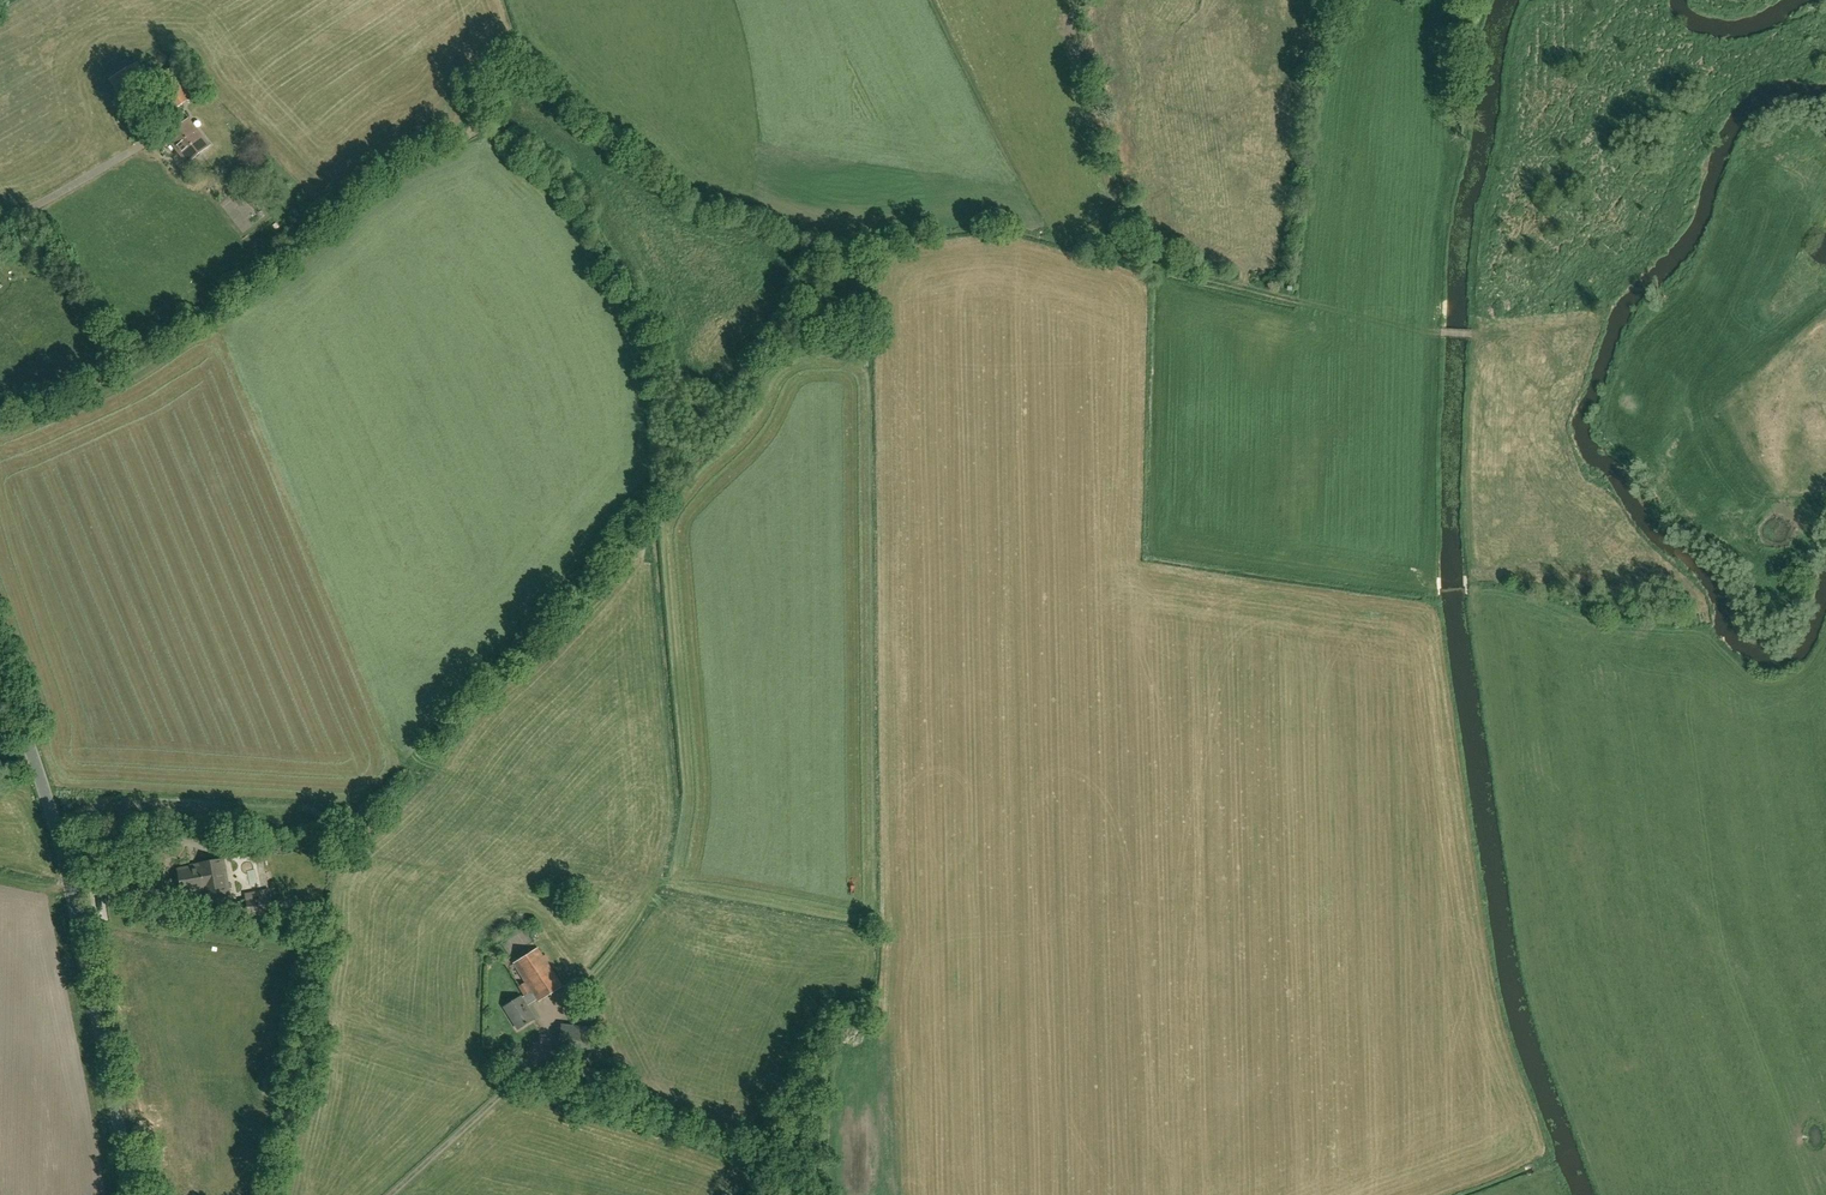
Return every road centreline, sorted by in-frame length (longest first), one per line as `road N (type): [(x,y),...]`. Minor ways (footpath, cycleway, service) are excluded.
road 1 (unclassified): [(134,1194),(75,901),(0,663)]
road 2 (track): [(391,1194),(511,1085),(547,1033)]
road 3 (track): [(70,883),(138,871),(169,842),(198,849)]

